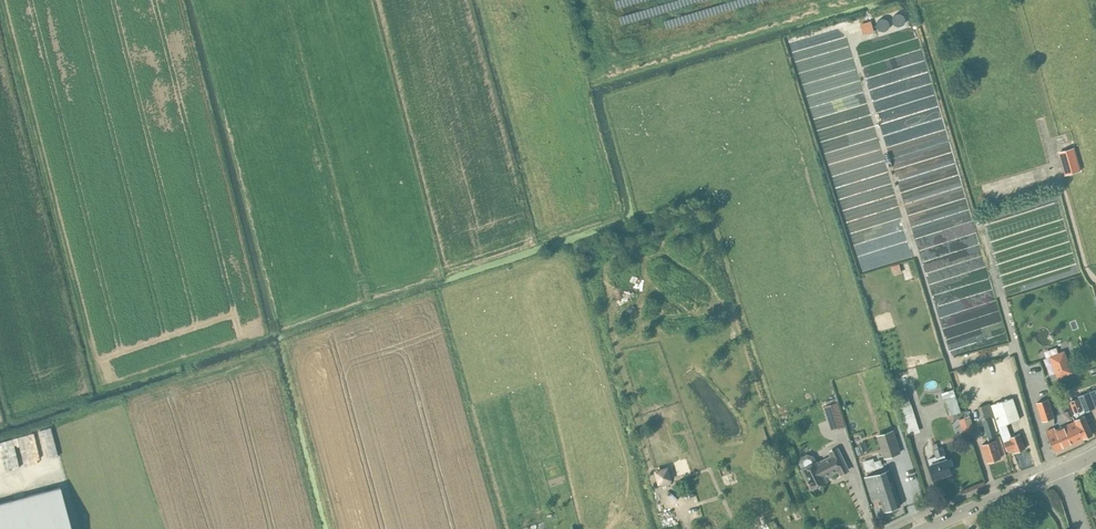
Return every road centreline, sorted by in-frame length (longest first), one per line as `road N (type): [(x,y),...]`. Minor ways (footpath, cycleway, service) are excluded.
road 1 (tertiary): [(929,528),(1095,454)]

